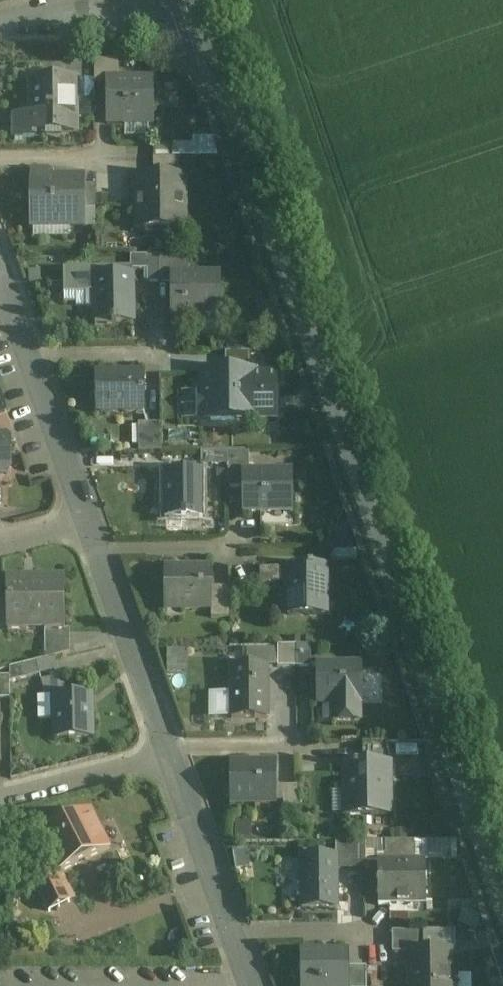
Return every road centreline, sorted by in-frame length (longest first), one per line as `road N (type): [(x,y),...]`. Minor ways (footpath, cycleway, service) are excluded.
road 1 (tertiary): [(502,897),(193,0)]
road 2 (residential): [(4,283),(89,521)]
road 3 (residential): [(89,521),(169,754)]
road 4 (residential): [(169,754),(251,985)]
road 5 (residential): [(169,754),(0,797)]

